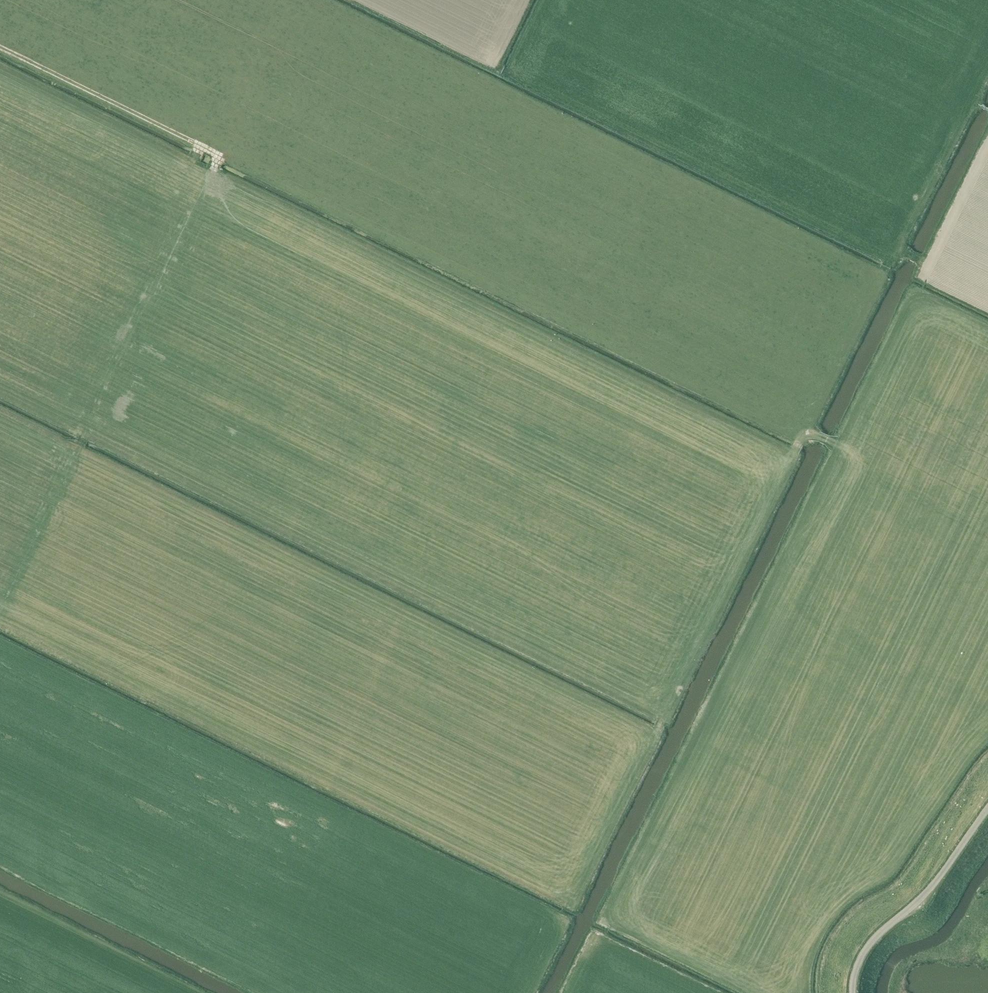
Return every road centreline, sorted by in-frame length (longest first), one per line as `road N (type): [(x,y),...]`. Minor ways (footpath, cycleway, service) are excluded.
road 1 (unclassified): [(987,810),(927,892),(865,951),(853,992)]

